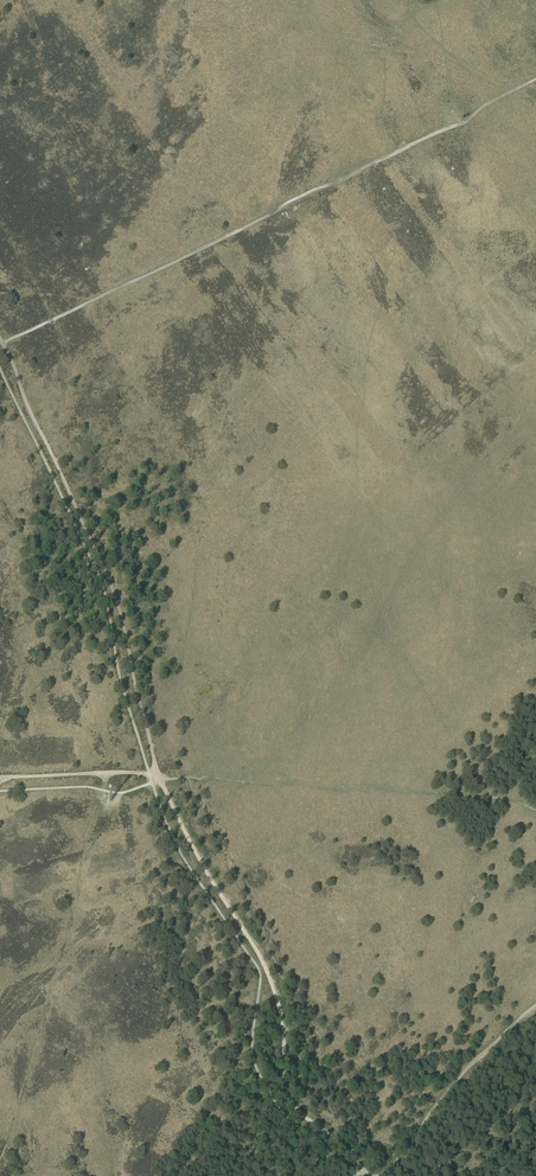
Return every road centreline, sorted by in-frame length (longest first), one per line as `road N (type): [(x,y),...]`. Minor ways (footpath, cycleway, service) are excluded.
road 1 (track): [(524,85),(461,123),(3,343)]
road 2 (track): [(156,775),(109,576),(3,343)]
road 3 (track): [(363,1171),(292,1105),(274,989),(156,775)]
road 4 (track): [(411,1147),(429,1115),(535,1010)]
road 5 (track): [(156,775),(0,777)]
road 6 (track): [(406,0),(466,68),(489,82),(524,85)]

